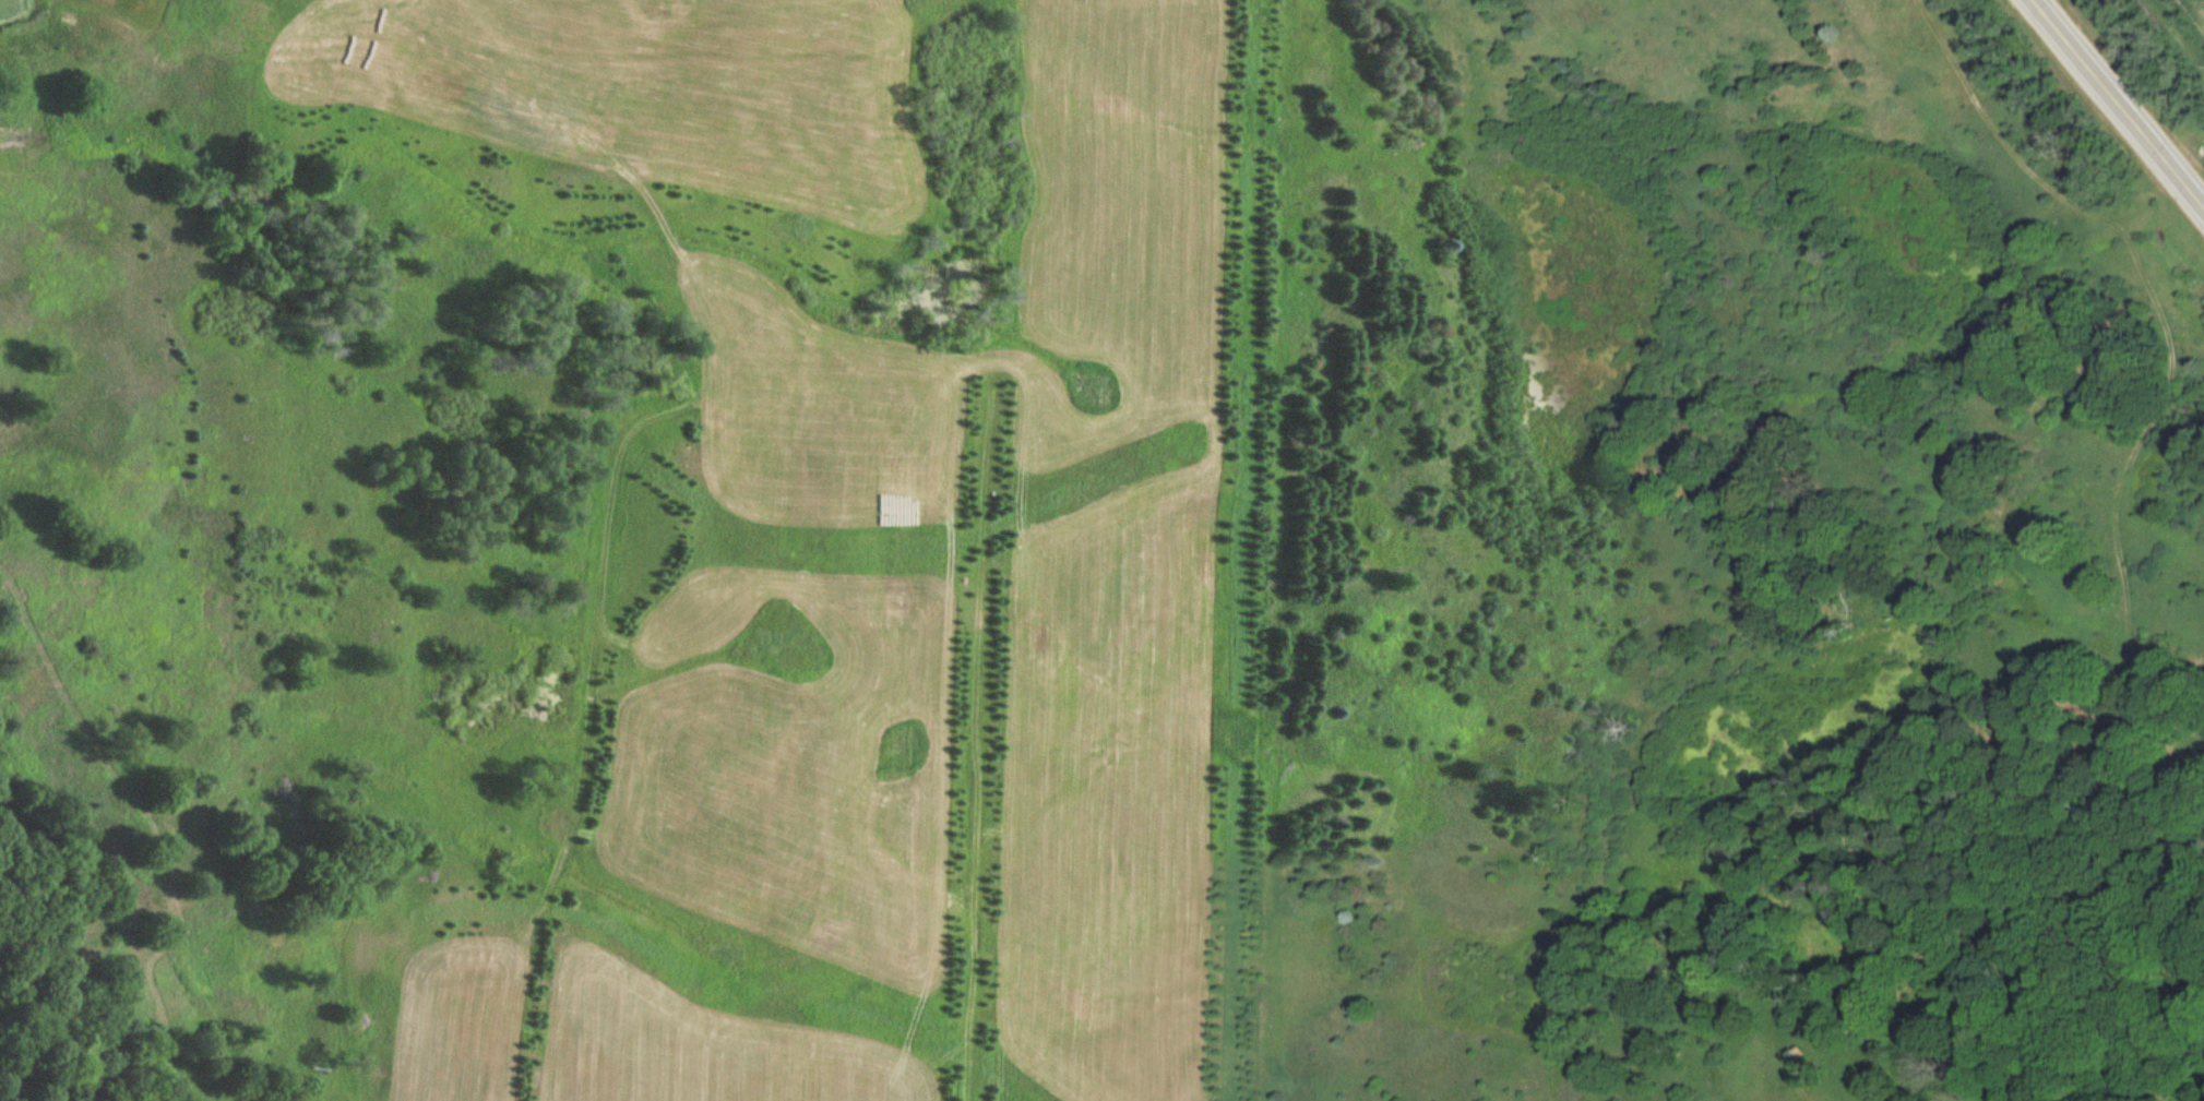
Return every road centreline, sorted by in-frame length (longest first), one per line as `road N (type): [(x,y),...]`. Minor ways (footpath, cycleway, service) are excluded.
road 1 (primary): [(2203,181),(2044,0)]

